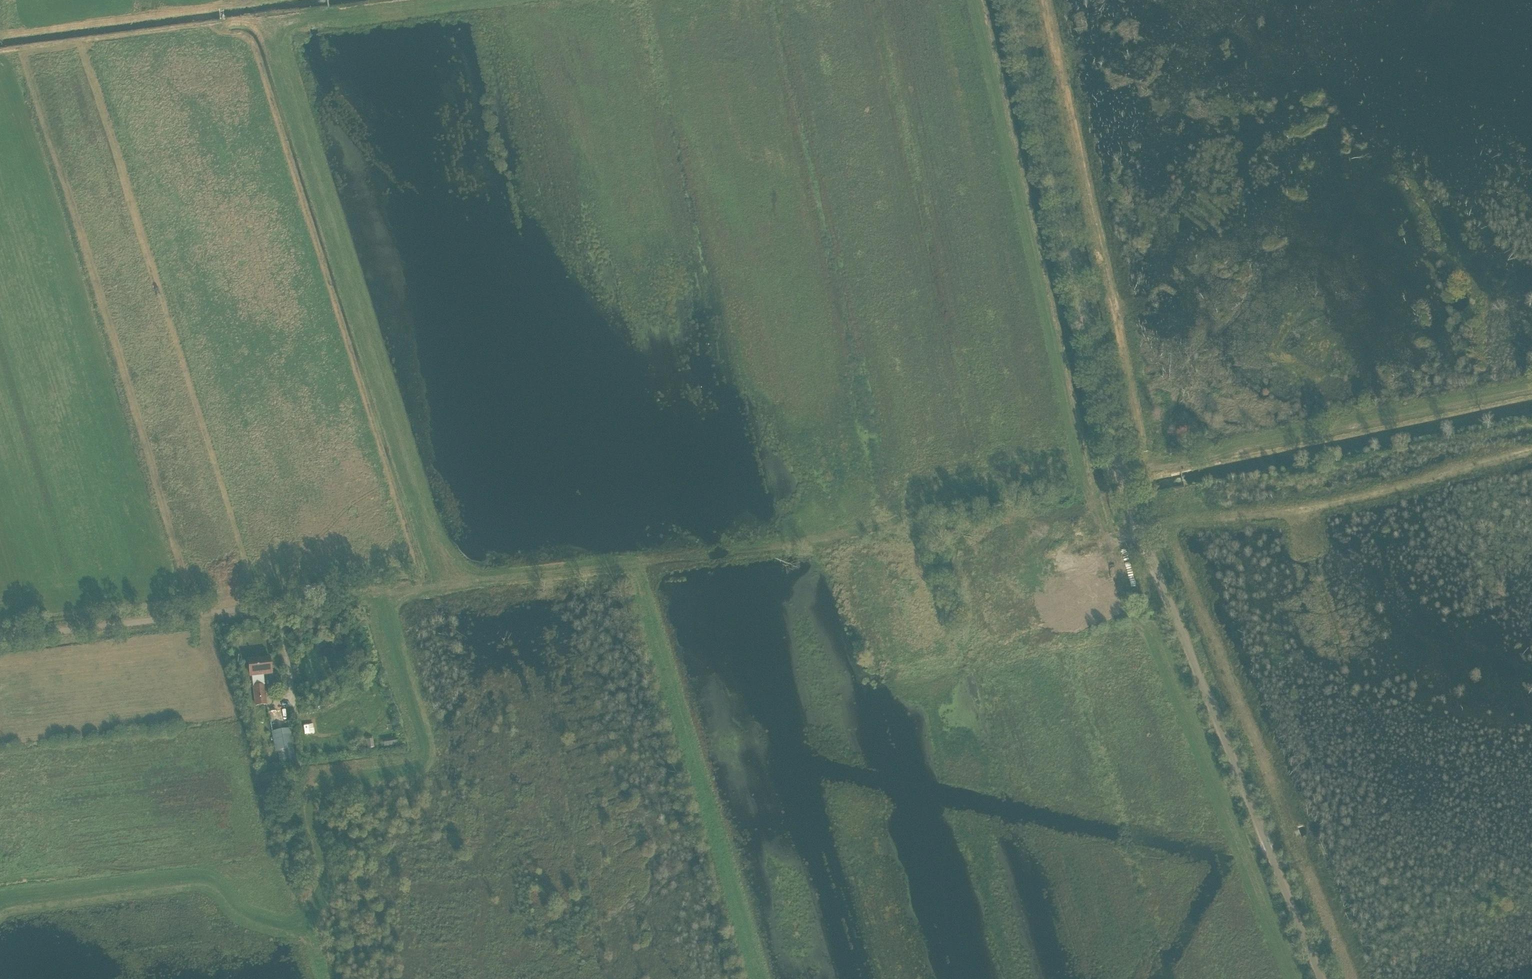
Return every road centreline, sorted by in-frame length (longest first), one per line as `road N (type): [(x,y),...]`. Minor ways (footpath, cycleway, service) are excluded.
road 1 (unclassified): [(1323,978),(1137,516),(1013,0)]
road 2 (track): [(0,637),(895,527)]
road 3 (track): [(1531,396),(1129,484)]

